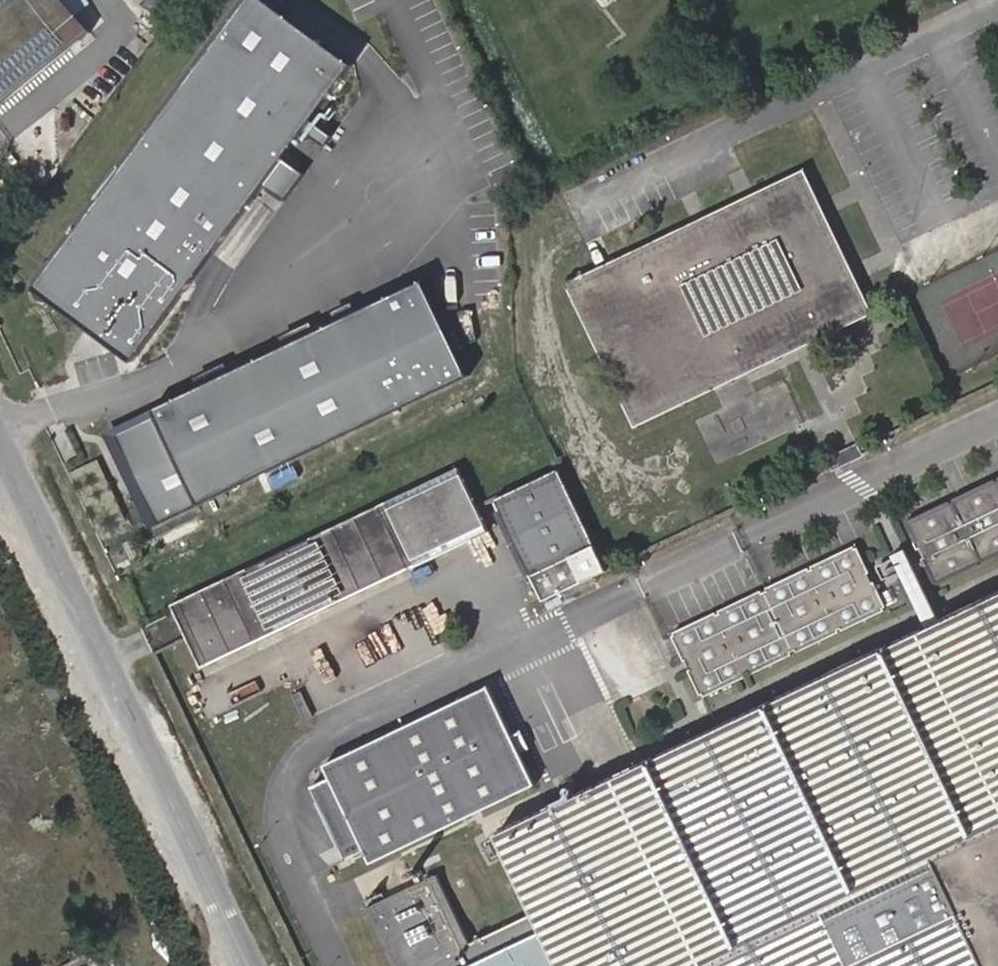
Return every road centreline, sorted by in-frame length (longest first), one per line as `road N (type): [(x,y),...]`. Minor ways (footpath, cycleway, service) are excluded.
road 1 (unclassified): [(250,965),(0,442)]

